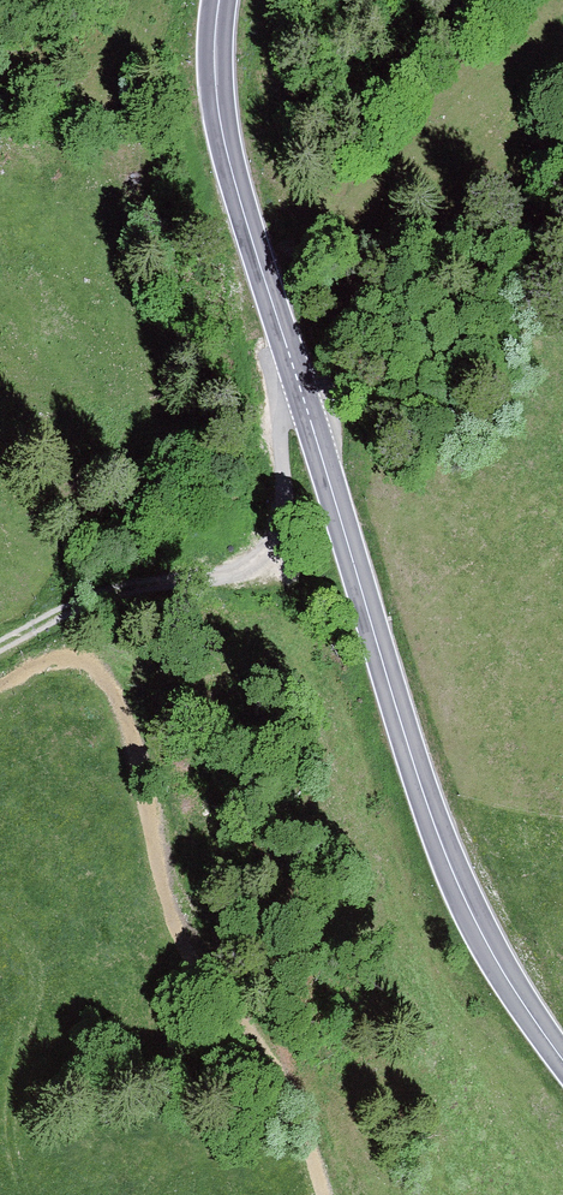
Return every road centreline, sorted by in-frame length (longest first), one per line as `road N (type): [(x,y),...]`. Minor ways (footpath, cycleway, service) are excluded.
road 1 (secondary): [(562,1059),(476,919),(425,787),(258,268),(224,128),(224,0)]
road 2 (track): [(0,645),(110,590),(241,573),(275,550),(286,498),(270,361),(274,318)]

